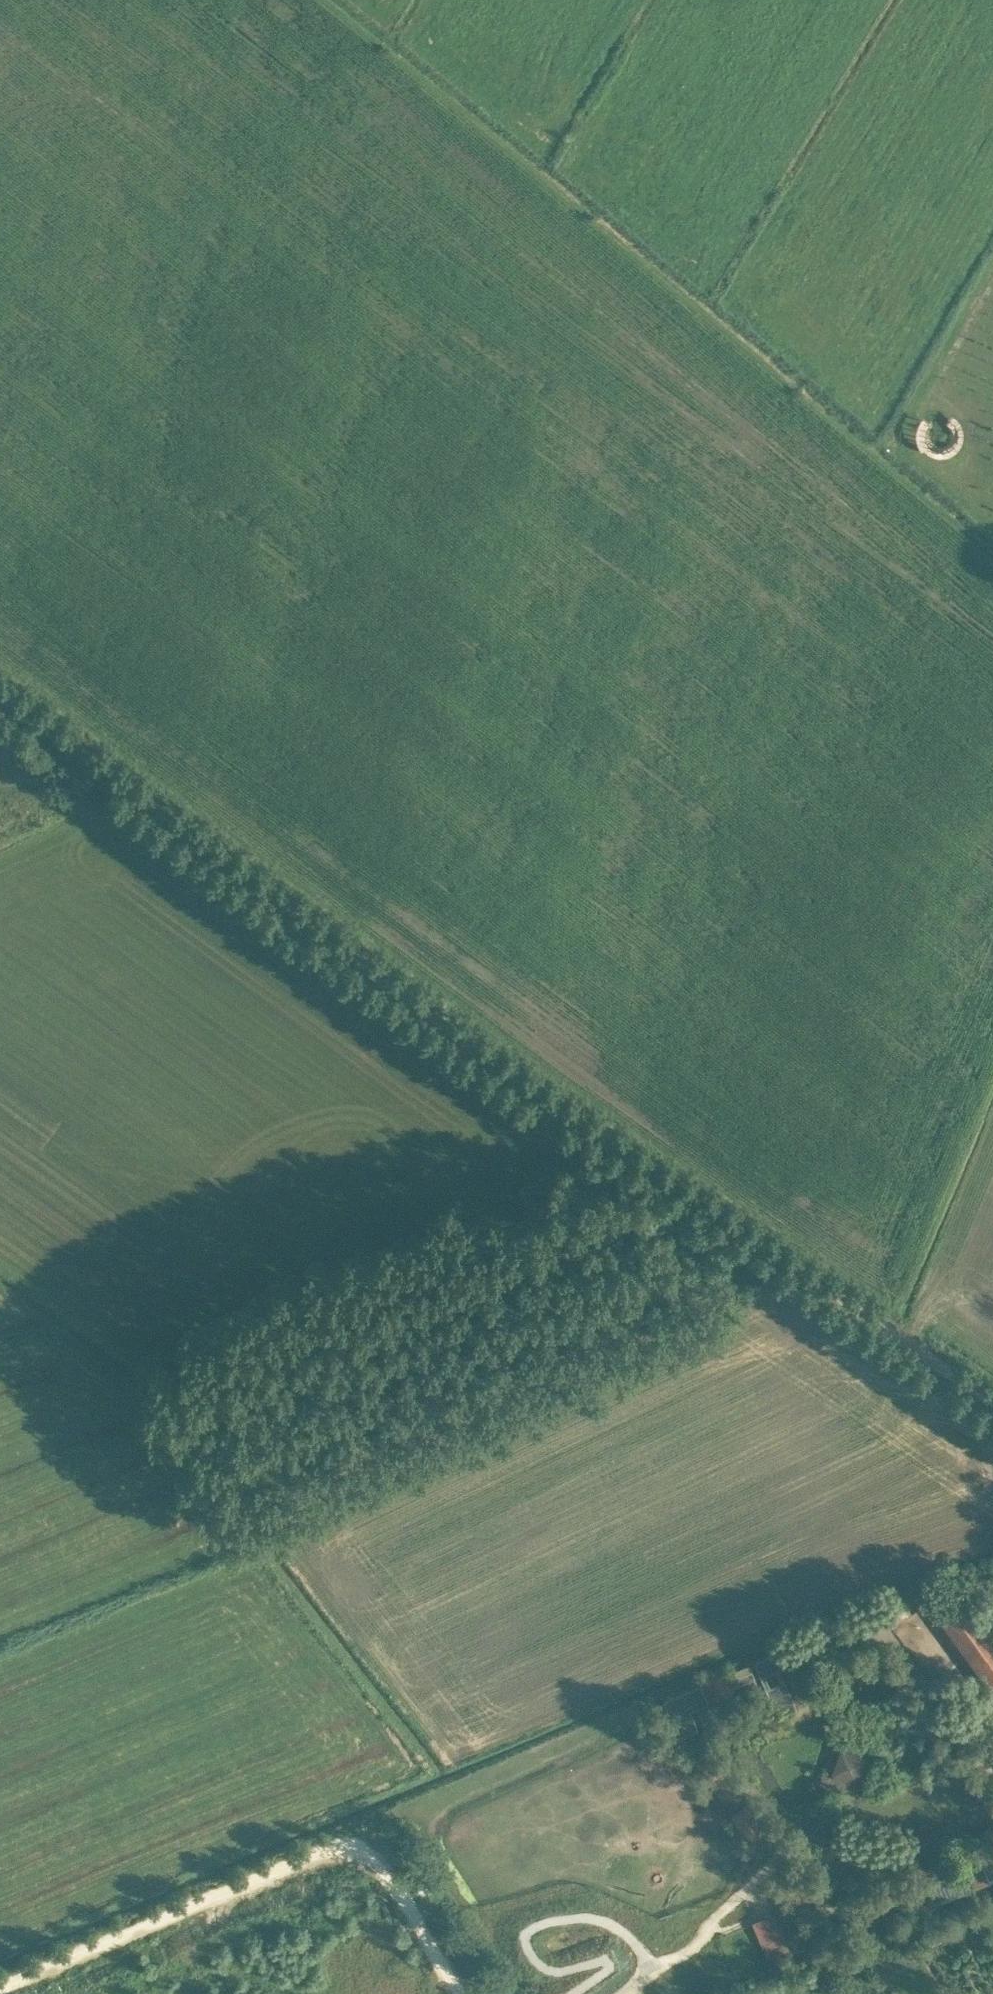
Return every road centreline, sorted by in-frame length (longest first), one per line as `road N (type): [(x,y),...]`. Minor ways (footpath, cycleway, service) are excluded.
road 1 (track): [(992,1401),(544,1094),(0,690)]
road 2 (track): [(716,1750),(784,1849),(843,1912),(866,1912),(992,1853)]
road 3 (track): [(626,1993),(690,1950),(784,1849)]

